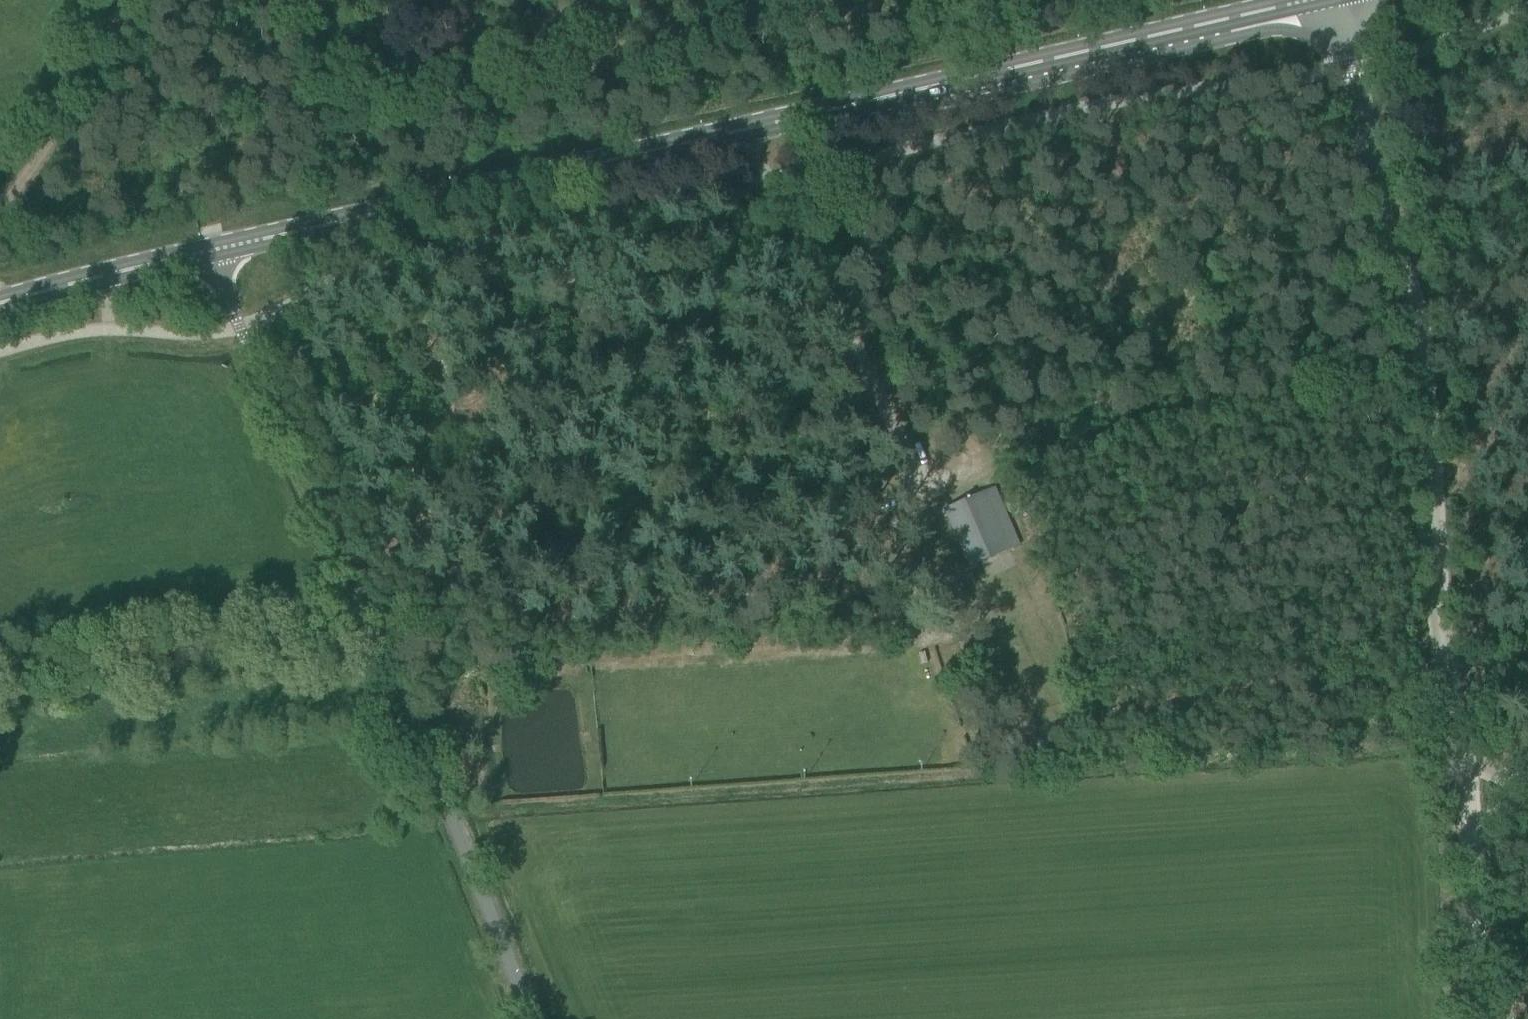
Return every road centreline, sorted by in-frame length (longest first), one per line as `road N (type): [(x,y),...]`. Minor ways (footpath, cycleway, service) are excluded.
road 1 (secondary): [(210,247),(1311,0)]
road 2 (unclassified): [(529,1018),(210,247)]
road 3 (track): [(102,0),(99,33),(0,208)]
road 4 (secondary): [(0,303),(210,247)]

